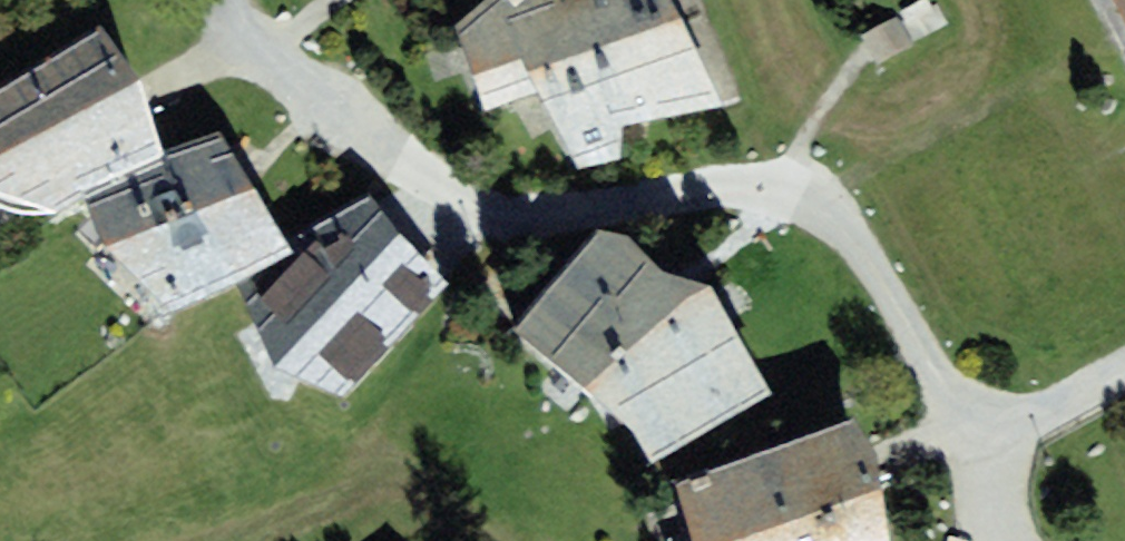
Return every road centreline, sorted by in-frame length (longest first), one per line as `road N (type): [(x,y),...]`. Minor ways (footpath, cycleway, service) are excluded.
road 1 (residential): [(220,0),(267,63),(482,207),(542,218),(756,184),(802,187),(822,199),(864,252),(975,440),(1124,374)]

